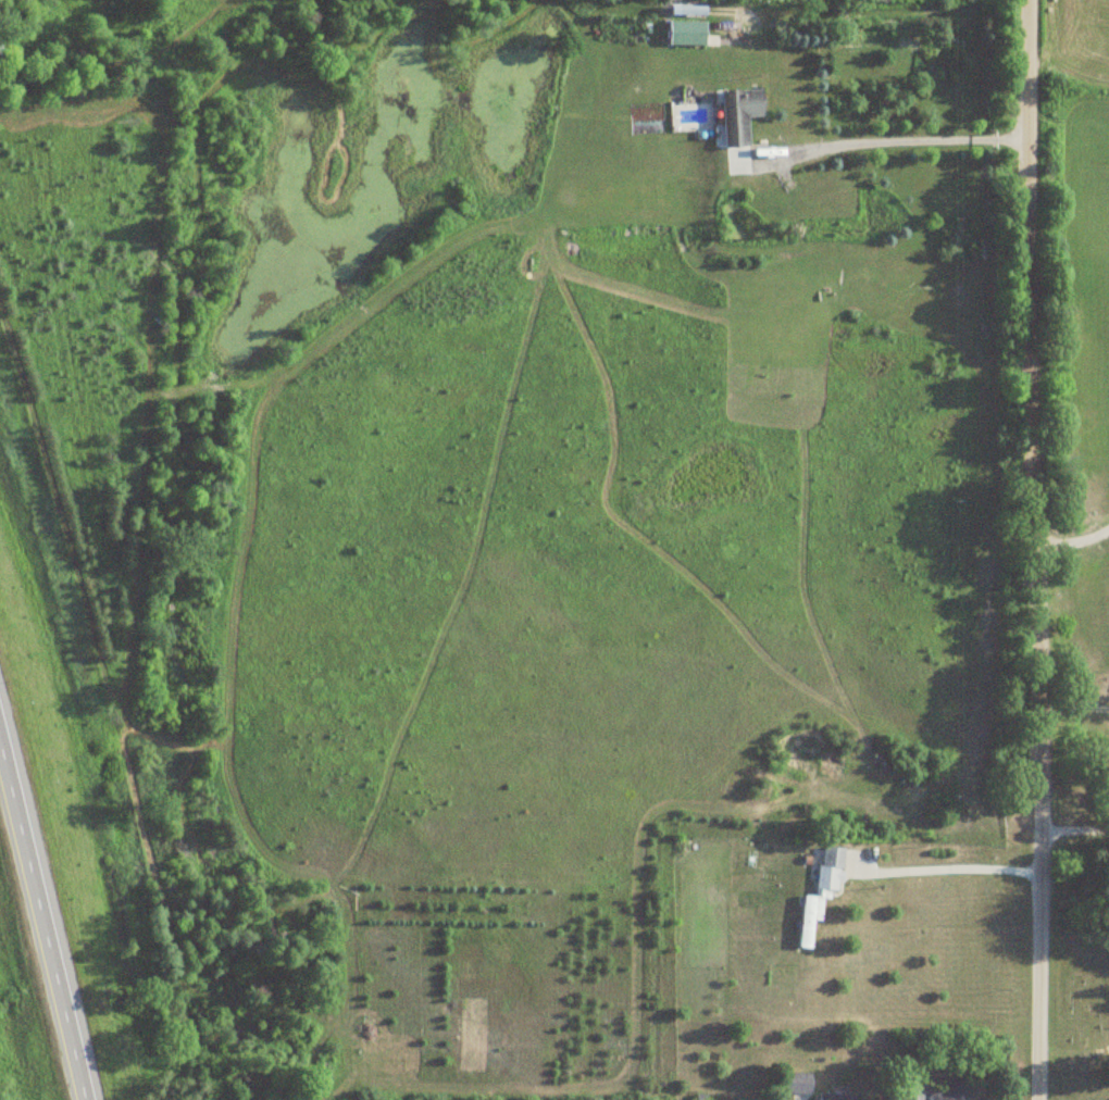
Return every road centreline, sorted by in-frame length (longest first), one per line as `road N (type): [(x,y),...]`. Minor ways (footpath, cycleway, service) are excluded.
road 1 (residential): [(1029,0),(1037,1099)]
road 2 (motorway): [(77,1099),(0,755)]

